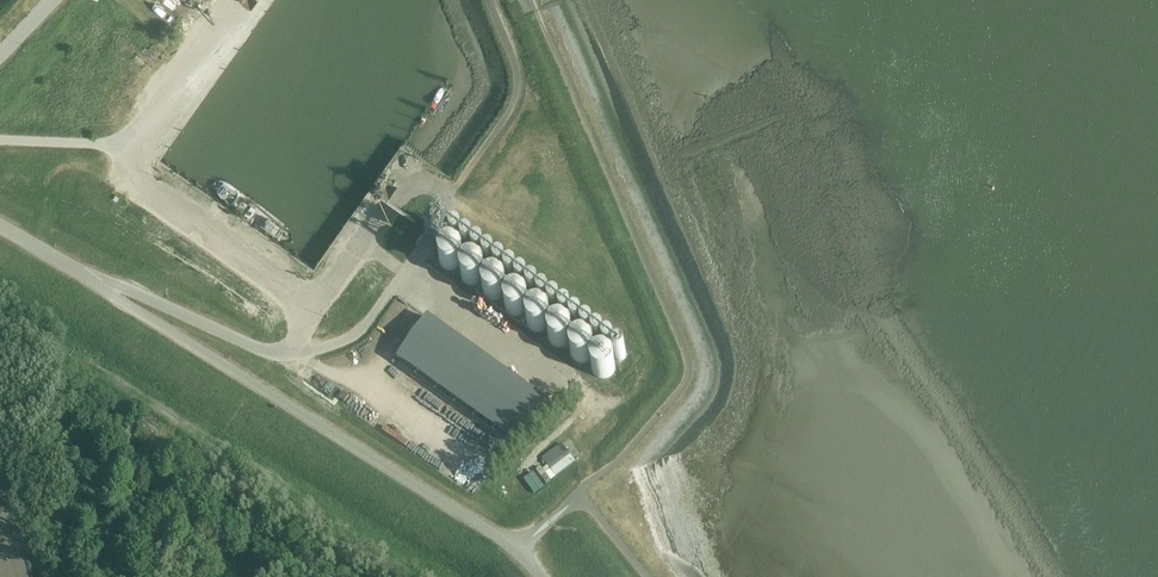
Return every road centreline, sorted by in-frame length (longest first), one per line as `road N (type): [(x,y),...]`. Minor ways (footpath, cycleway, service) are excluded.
road 1 (unclassified): [(413,262),(578,391),(620,397),(633,381),(644,356),(634,338),(450,209)]
road 2 (unclassified): [(542,576),(468,517),(103,288)]
road 3 (unclassified): [(115,145),(322,304)]
road 4 (unclassified): [(453,198),(517,96),(516,64),(491,0)]
road 5 (unclassified): [(103,288),(125,288),(273,352),(291,350)]
road 6 (unclassified): [(453,198),(428,185),(392,203),(322,304)]
road 7 (unclassified): [(115,145),(228,0)]
road 8 (unclassified): [(291,350),(343,340),(363,326),(413,262)]
road 9 (unclassified): [(103,288),(0,225)]

